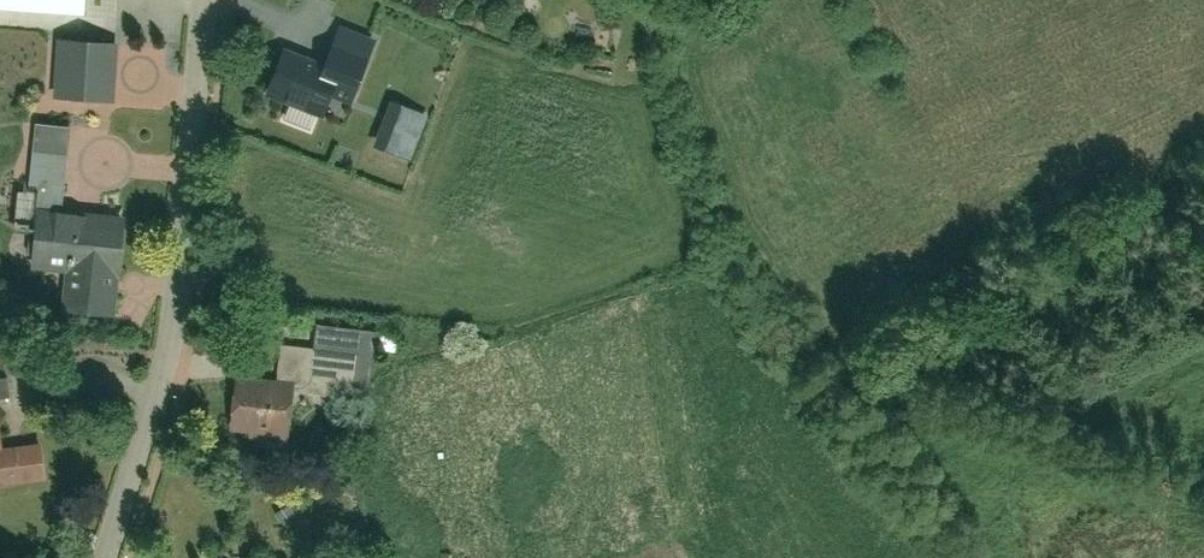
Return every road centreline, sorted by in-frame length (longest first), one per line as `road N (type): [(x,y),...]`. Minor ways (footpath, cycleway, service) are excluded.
road 1 (residential): [(204,0),(173,317),(104,557)]

